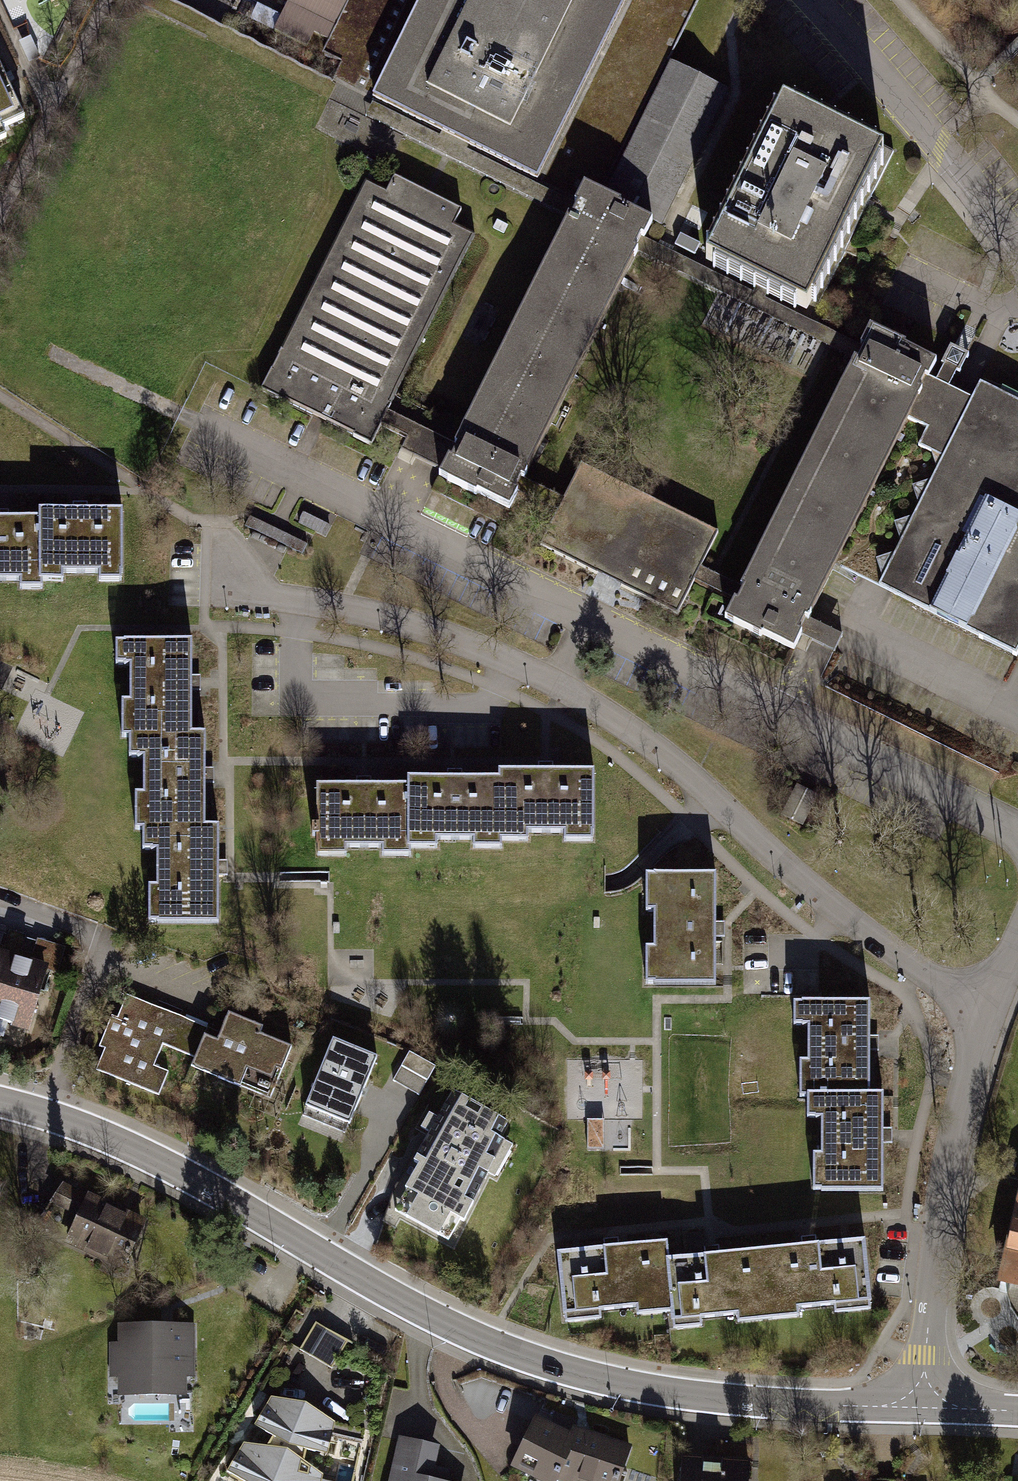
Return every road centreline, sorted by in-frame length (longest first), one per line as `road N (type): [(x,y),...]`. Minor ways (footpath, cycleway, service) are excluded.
road 1 (unclassified): [(0,1099),(122,1143),(434,1315),(550,1363),(727,1398),(923,1406)]
road 2 (residential): [(555,684),(651,748),(774,856),(990,1018),(945,1188),(923,1406)]
road 3 (residential): [(235,590),(364,609),(463,641),(555,684)]
road 4 (track): [(180,414),(47,350)]
road 5 (track): [(982,87),(899,0)]

